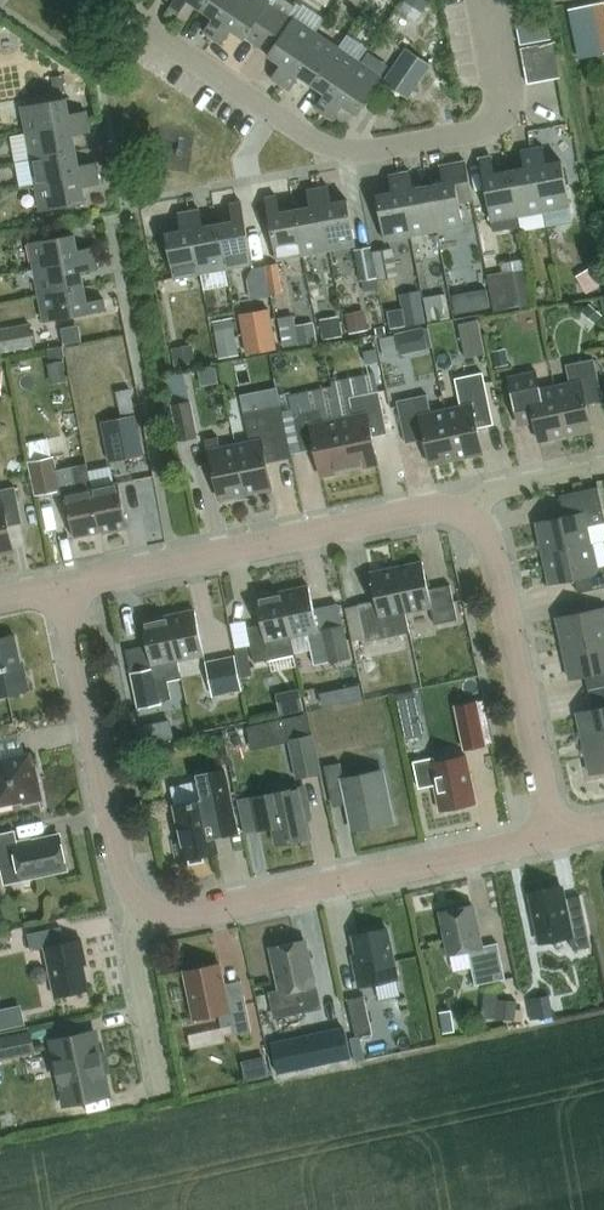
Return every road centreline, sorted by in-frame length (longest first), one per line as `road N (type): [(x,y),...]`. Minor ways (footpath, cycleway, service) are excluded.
road 1 (residential): [(492,0),(510,99),(496,128),(363,152),(321,143),(109,0)]
road 2 (residential): [(128,925),(549,837)]
road 3 (residential): [(63,590),(428,509),(471,516)]
road 4 (residential): [(128,925),(63,590)]
road 5 (residential): [(471,516),(492,547),(549,837)]
road 6 (residential): [(162,1091),(128,925)]
road 7 (residential): [(471,516),(502,487),(603,464)]

